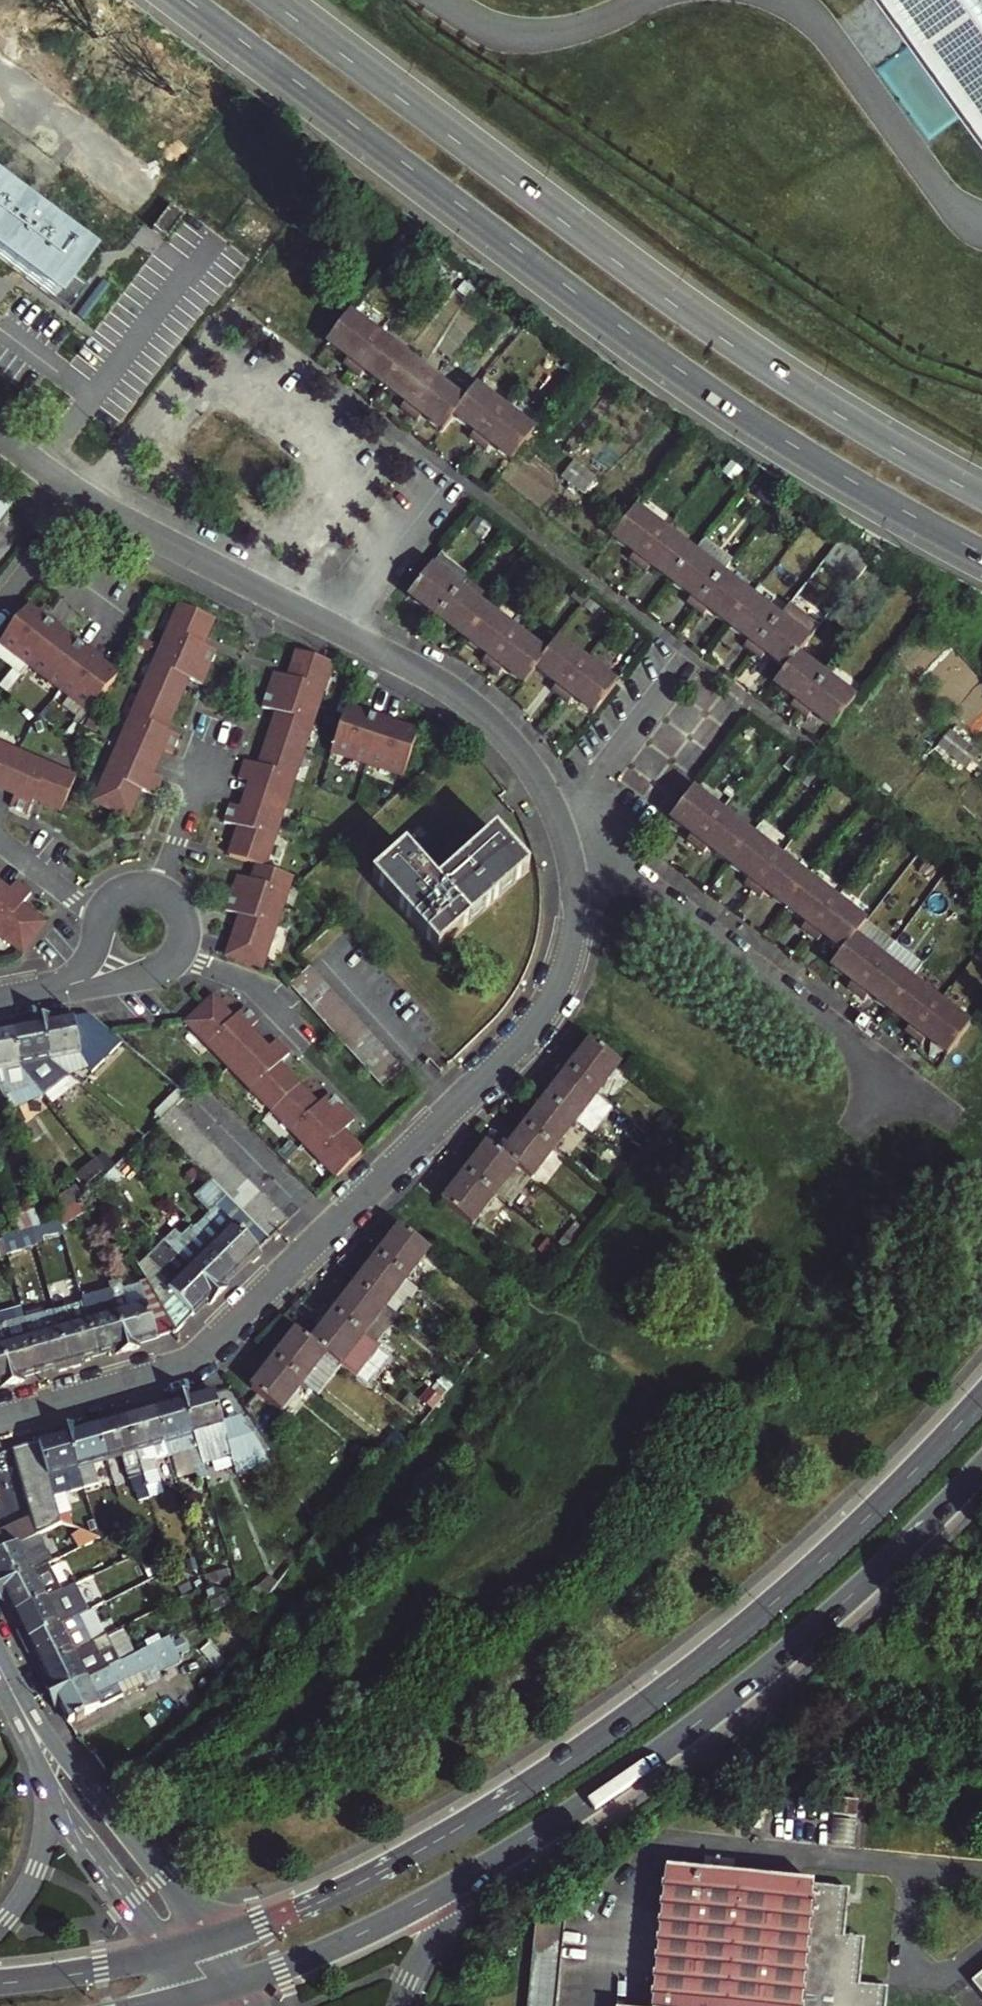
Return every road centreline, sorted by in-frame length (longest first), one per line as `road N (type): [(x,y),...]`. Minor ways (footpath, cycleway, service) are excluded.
road 1 (primary): [(178,0),(747,418),(981,556)]
road 2 (primary): [(981,1397),(824,1558),(648,1705),(390,1866),(206,1940)]
road 3 (primary): [(981,498),(728,344),(270,0)]
road 4 (residential): [(572,862),(575,920),(563,977),(509,1057),(206,1350),(167,1371),(0,1421)]
road 5 (primary): [(515,1852),(644,1768),(793,1652),(981,1472)]
road 6 (residential): [(458,476),(232,309),(87,500)]
road 7 (residential): [(572,862),(643,879),(899,1085)]
road 8 (residential): [(49,993),(163,968),(181,948),(177,909),(158,892),(125,891),(71,980)]
road 9 (tertiary): [(206,1940),(5,1677)]
road 10 (primary): [(241,1988),(400,1918),(515,1852)]
road 11 (residential): [(346,636),(490,718),(539,777),(563,830)]
road 12 (residential): [(87,500),(346,636)]
road 13 (residential): [(690,654),(458,476)]
road 14 (residential): [(563,830),(690,654)]
road 15 (tertiary): [(43,1779),(165,1953)]
road 16 (residential): [(346,636),(458,476)]
road 17 (tertiary): [(399,2005),(431,1937),(515,1852)]
road 18 (primary): [(165,1953),(0,1983)]
road 19 (tertiary): [(43,1779),(36,1877),(0,1924)]
road 20 (residential): [(87,500),(0,614)]
road 21 (residential): [(800,737),(690,654)]

